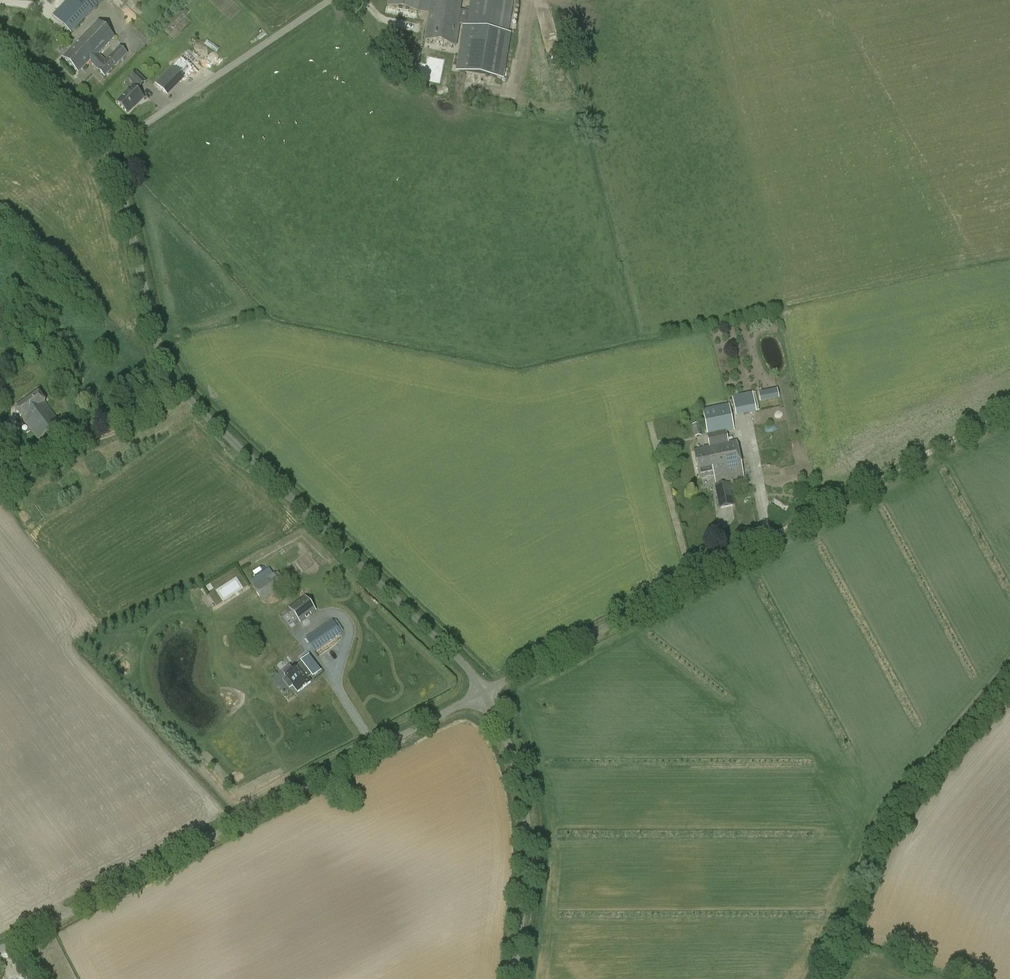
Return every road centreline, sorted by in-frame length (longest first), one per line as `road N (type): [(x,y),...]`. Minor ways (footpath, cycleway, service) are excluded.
road 1 (unclassified): [(482,694),(470,672),(173,384),(158,353),(105,149),(0,44)]
road 2 (unclassified): [(0,950),(482,694)]
road 3 (unclassified): [(482,694),(793,527)]
road 4 (unclassified): [(513,978),(524,897),(523,786),(482,694)]
road 5 (track): [(793,527),(1009,409)]

